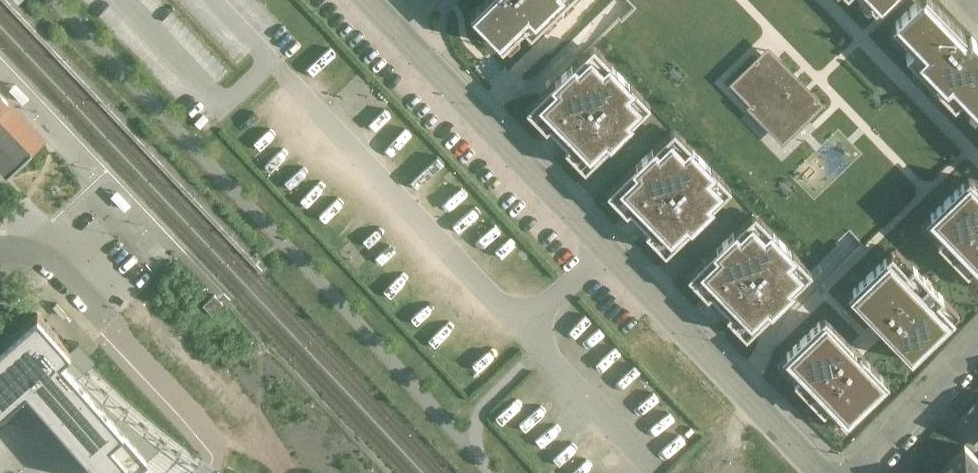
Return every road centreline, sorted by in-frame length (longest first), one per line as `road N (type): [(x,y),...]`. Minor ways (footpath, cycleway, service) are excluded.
road 1 (residential): [(389,15),(823,472)]
road 2 (residential): [(844,472),(977,338)]

